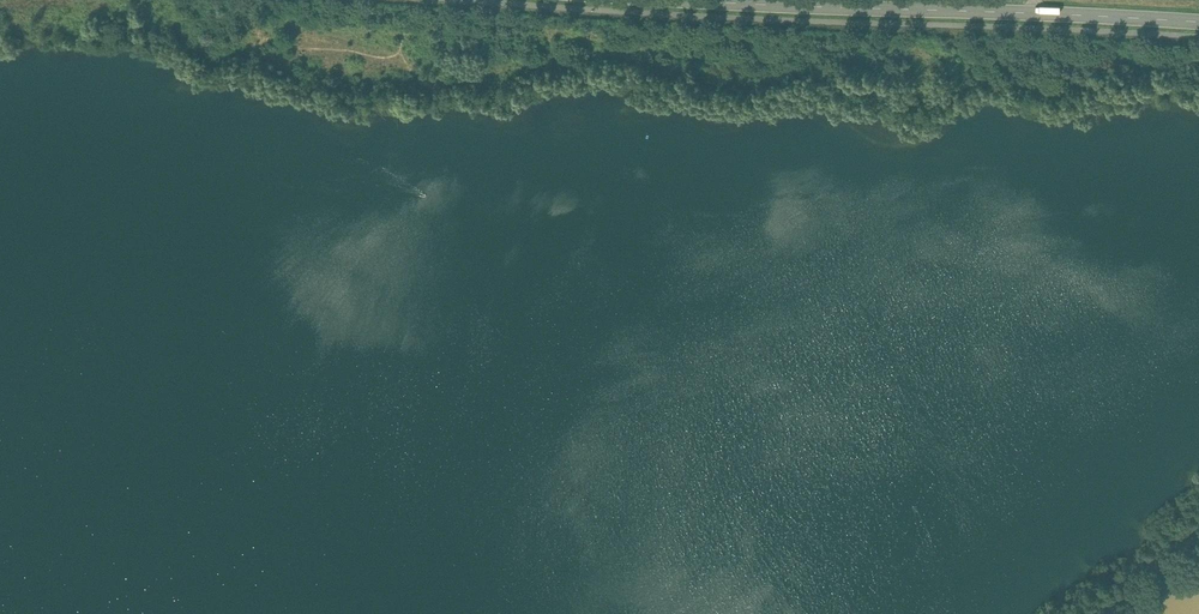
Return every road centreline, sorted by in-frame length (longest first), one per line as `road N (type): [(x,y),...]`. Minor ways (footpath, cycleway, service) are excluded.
road 1 (tertiary): [(698,0),(1198,23)]

